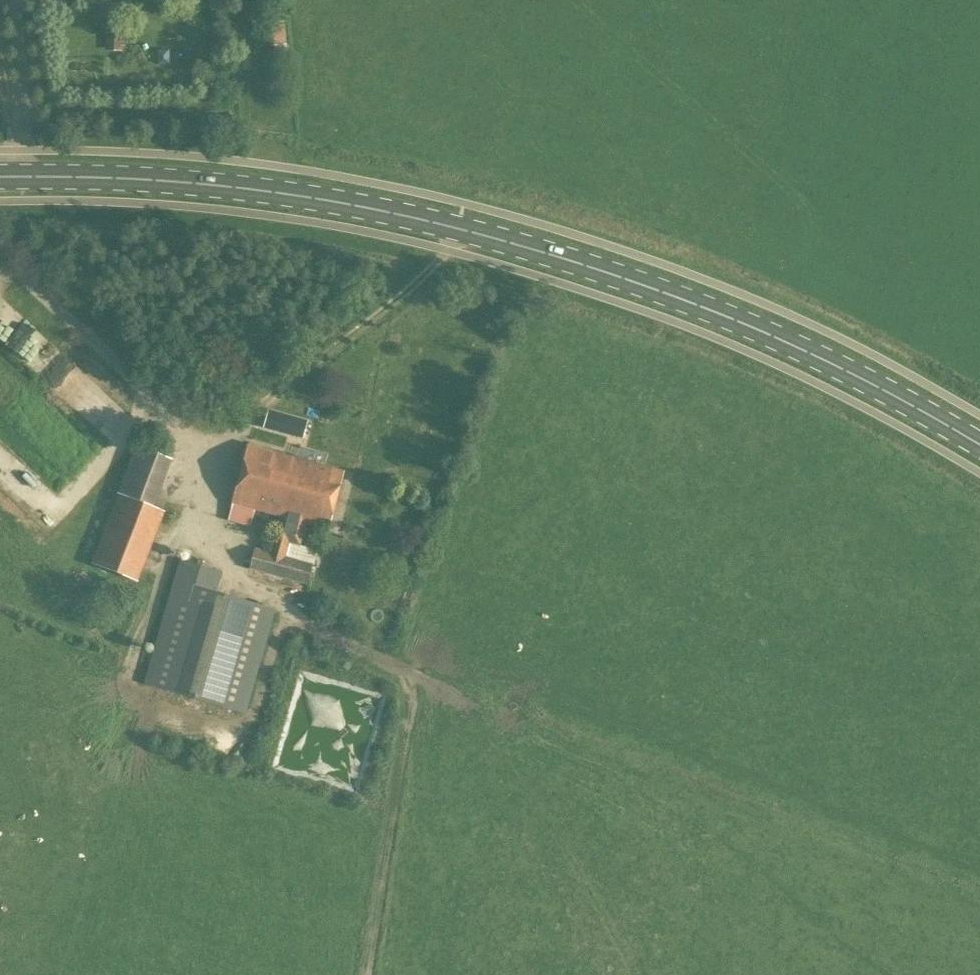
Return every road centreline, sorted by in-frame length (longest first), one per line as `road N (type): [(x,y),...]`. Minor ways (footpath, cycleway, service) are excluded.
road 1 (primary): [(979,449),(825,358),(684,297),(513,242),(353,205),(209,183),(0,177)]

